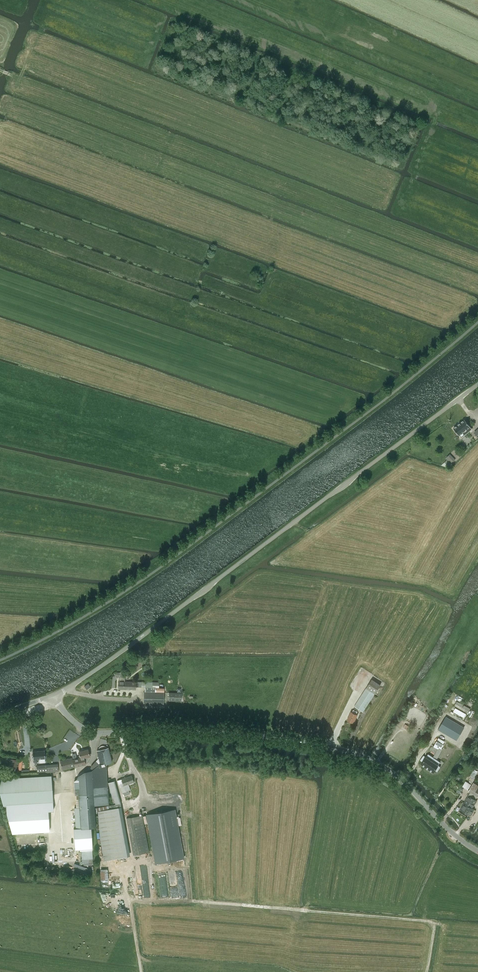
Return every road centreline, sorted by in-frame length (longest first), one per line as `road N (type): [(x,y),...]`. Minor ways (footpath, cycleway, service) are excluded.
road 1 (unclassified): [(54,695),(477,385)]
road 2 (unclassified): [(477,851),(369,757),(262,735),(155,727),(95,733),(54,695)]
road 3 (track): [(143,971),(114,776),(124,731)]
road 4 (track): [(132,895),(260,902)]

